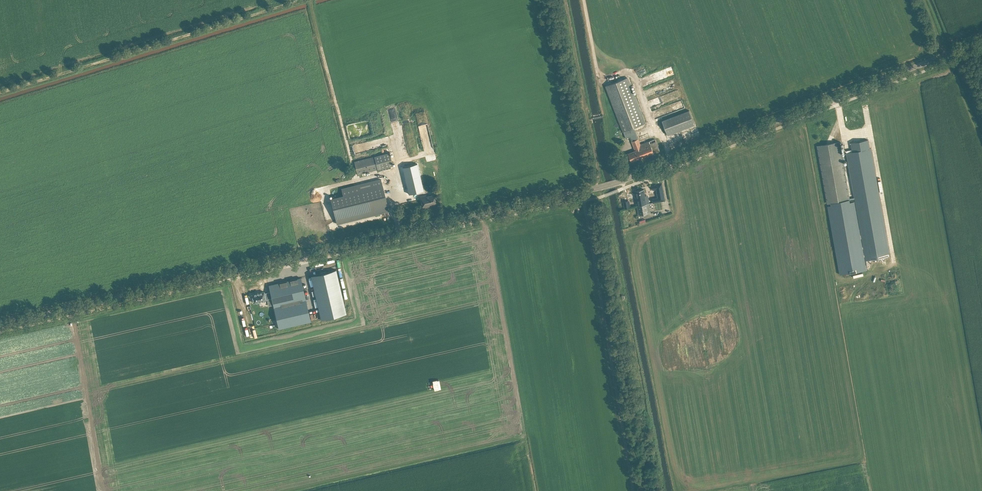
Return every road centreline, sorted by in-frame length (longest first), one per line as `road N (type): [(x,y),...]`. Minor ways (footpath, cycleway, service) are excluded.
road 1 (tertiary): [(0,325),(582,191)]
road 2 (tertiary): [(582,191),(981,40)]
road 3 (track): [(298,0),(0,92)]
road 4 (unclassified): [(633,490),(582,191)]
road 5 (track): [(599,187),(567,0)]
road 6 (track): [(355,178),(311,0)]

